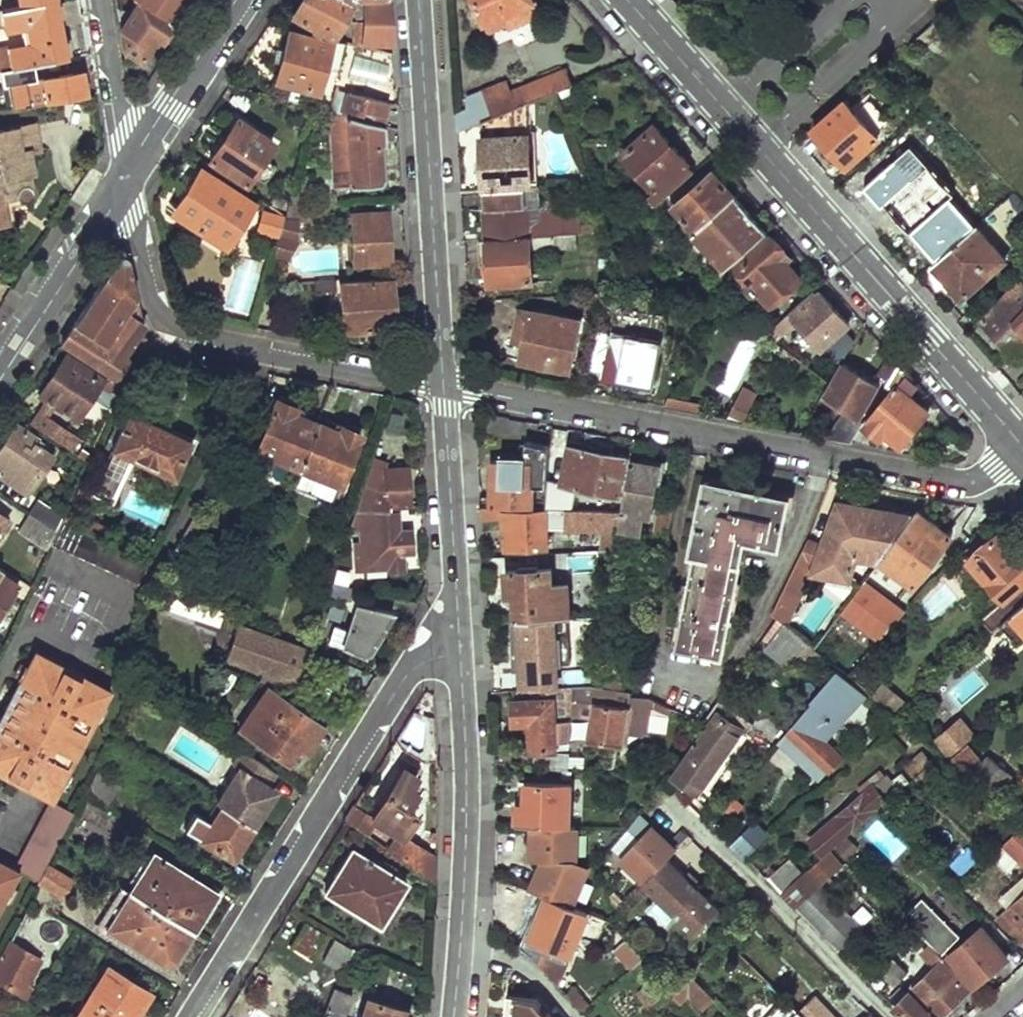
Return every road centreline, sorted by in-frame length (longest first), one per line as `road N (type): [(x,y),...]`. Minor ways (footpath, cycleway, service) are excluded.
road 1 (residential): [(1022,450),(628,0)]
road 2 (residential): [(1022,451),(965,481),(442,385)]
road 3 (residential): [(192,1016),(393,691),(415,667),(459,653)]
road 4 (residential): [(442,385),(186,340),(158,313),(126,176)]
road 5 (residential): [(418,0),(442,385)]
road 6 (residential): [(459,653),(467,765),(453,1016)]
road 7 (residential): [(442,385),(459,653)]
road 8 (residential): [(0,386),(126,176)]
road 9 (residential): [(126,176),(241,0)]
road 10 (residential): [(126,176),(97,0)]

